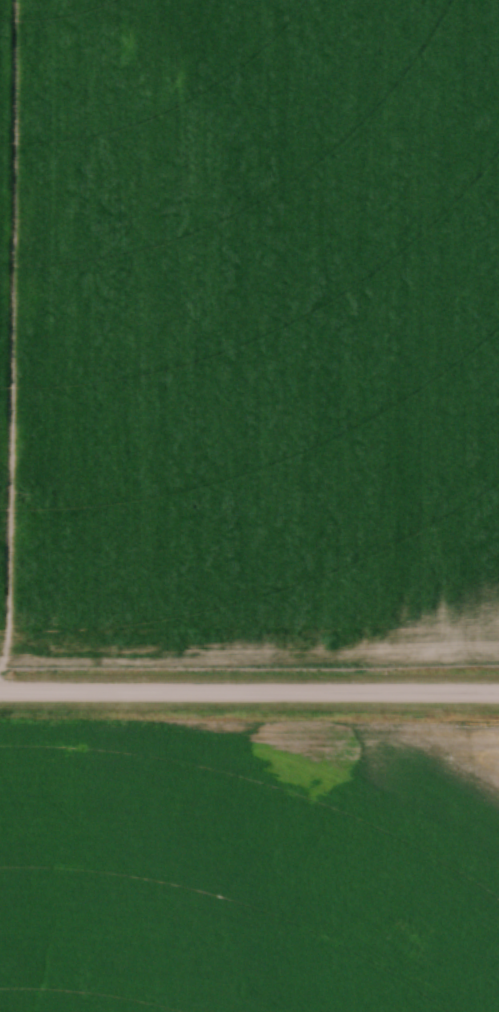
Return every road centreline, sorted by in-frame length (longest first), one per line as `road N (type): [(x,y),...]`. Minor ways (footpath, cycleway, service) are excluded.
road 1 (tertiary): [(0,691),(498,693)]

